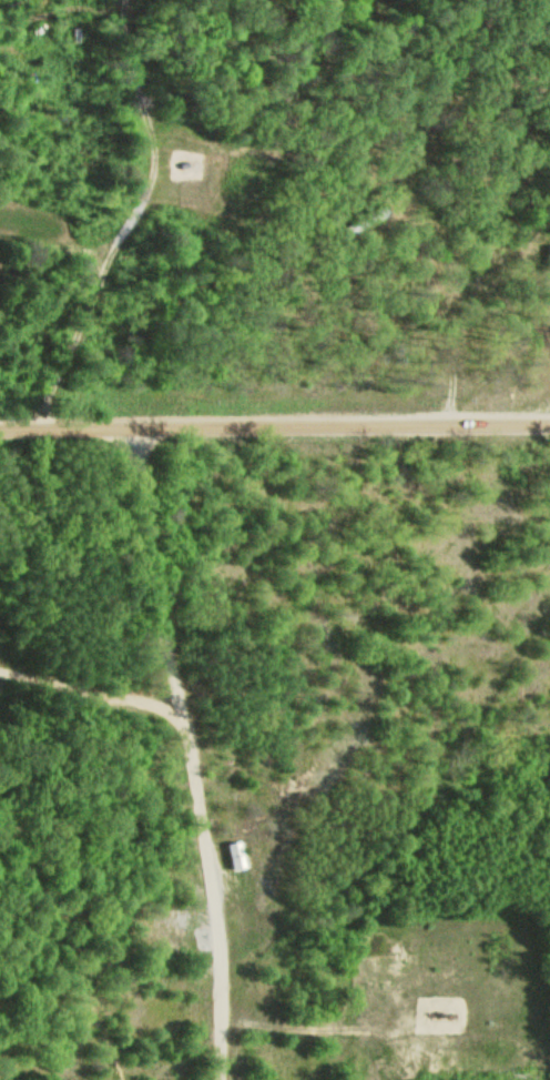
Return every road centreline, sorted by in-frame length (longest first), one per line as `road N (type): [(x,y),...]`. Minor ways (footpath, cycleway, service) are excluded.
road 1 (residential): [(226,1079),(222,967),(144,594),(135,425)]
road 2 (residential): [(0,427),(549,423)]
road 3 (track): [(223,986),(352,905),(407,849),(518,697),(549,638)]
road 4 (residential): [(50,425),(130,202),(139,144),(132,0)]

